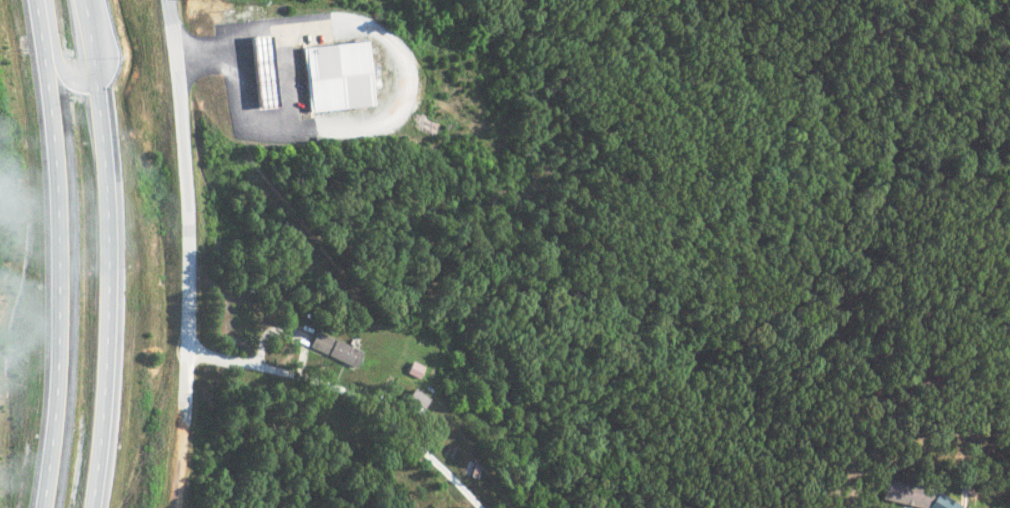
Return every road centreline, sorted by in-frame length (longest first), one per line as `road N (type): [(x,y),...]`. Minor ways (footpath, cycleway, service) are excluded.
road 1 (trunk): [(44,49),(59,274),(41,507)]
road 2 (trunk): [(84,507),(102,241),(95,67)]
road 3 (residential): [(187,355),(254,363),(349,391),(381,410),(481,507)]
road 4 (residential): [(169,0),(189,224)]
road 5 (residential): [(189,224),(187,355)]

